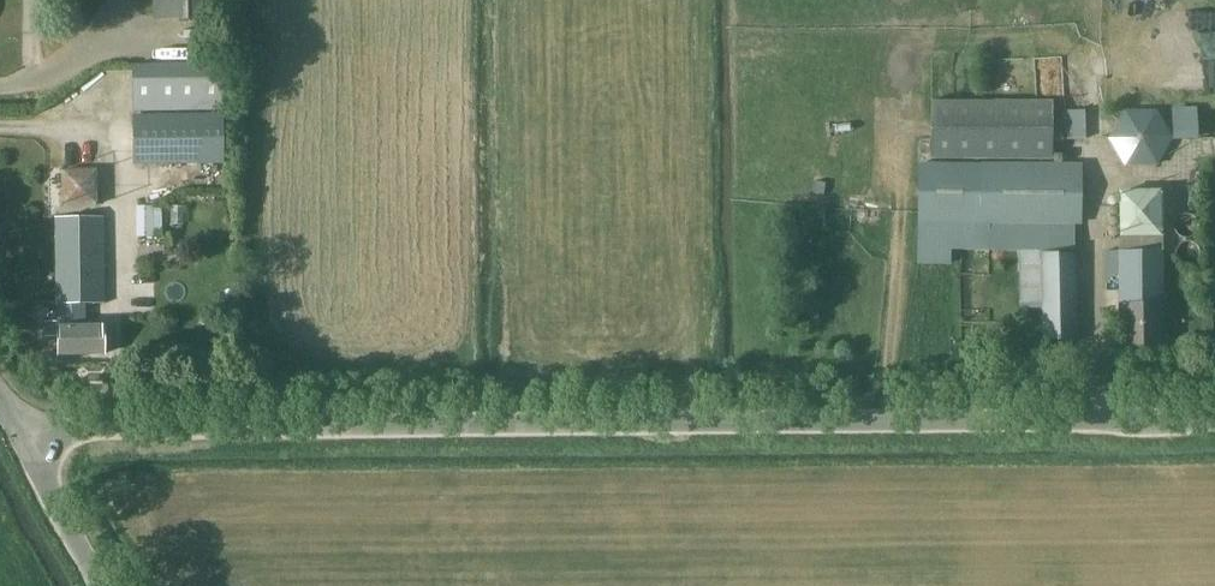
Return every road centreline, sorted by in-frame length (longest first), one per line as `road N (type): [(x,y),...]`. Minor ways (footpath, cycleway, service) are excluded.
road 1 (unclassified): [(29,452),(89,431),(1214,421)]
road 2 (track): [(569,0),(574,216),(601,337),(674,347),(693,363),(695,426)]
road 3 (unclassified): [(98,585),(29,452)]

